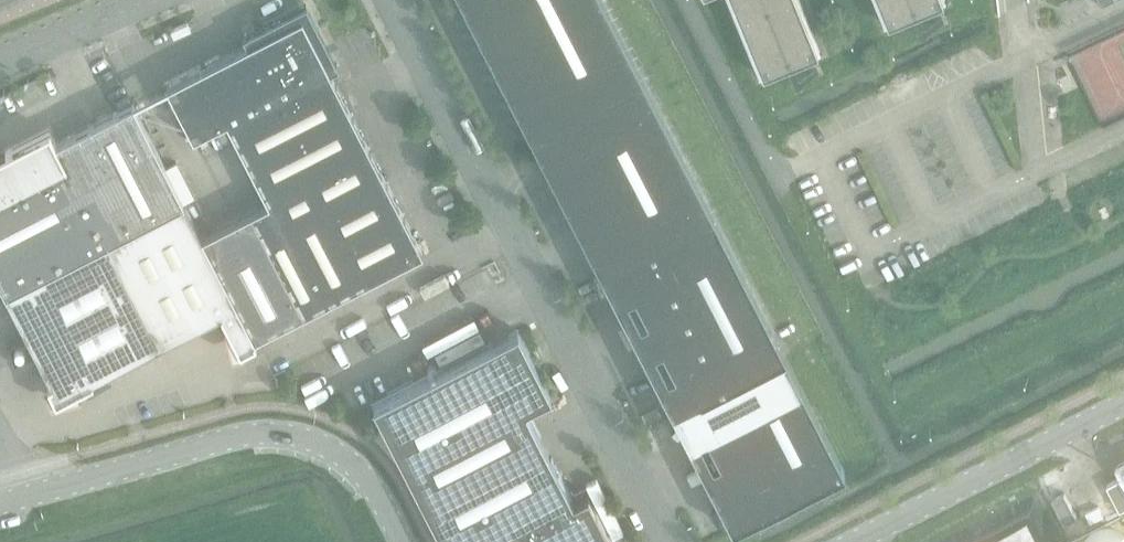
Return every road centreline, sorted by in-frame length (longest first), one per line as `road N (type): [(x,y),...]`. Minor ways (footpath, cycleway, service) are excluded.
road 1 (unclassified): [(390,0),(671,541)]
road 2 (track): [(1123,290),(902,406),(779,191)]
road 3 (unclassified): [(24,493),(258,428),(314,436),(356,460),(401,541)]
road 4 (unclassified): [(861,531),(1123,397)]
road 5 (unclassified): [(0,57),(139,0)]

